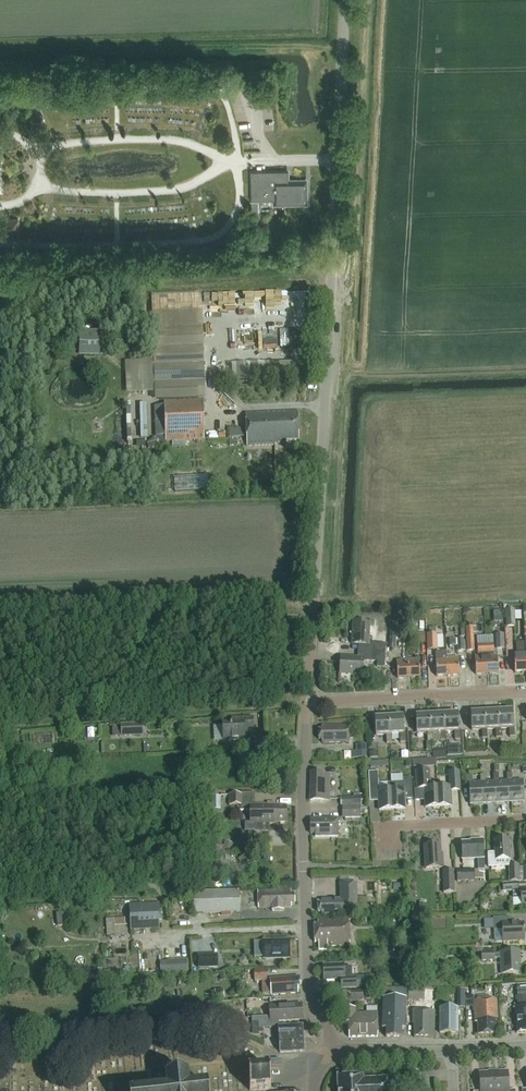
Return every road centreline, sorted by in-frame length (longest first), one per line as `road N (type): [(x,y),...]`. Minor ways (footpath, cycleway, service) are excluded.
road 1 (unclassified): [(308,702),(346,0)]
road 2 (unclassified): [(330,1058),(308,988),(308,702)]
road 3 (residential): [(308,702),(525,692)]
road 4 (residential): [(525,821),(390,826)]
road 5 (tertiary): [(330,1058),(353,1049),(453,1047)]

